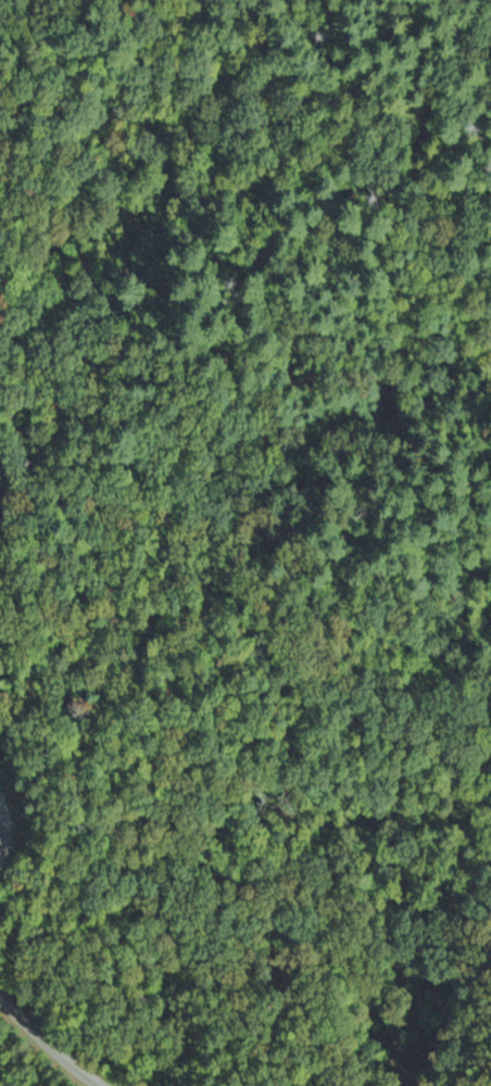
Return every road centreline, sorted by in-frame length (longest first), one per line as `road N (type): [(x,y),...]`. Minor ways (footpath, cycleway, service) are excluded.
road 1 (tertiary): [(100,1085),(0,995)]

